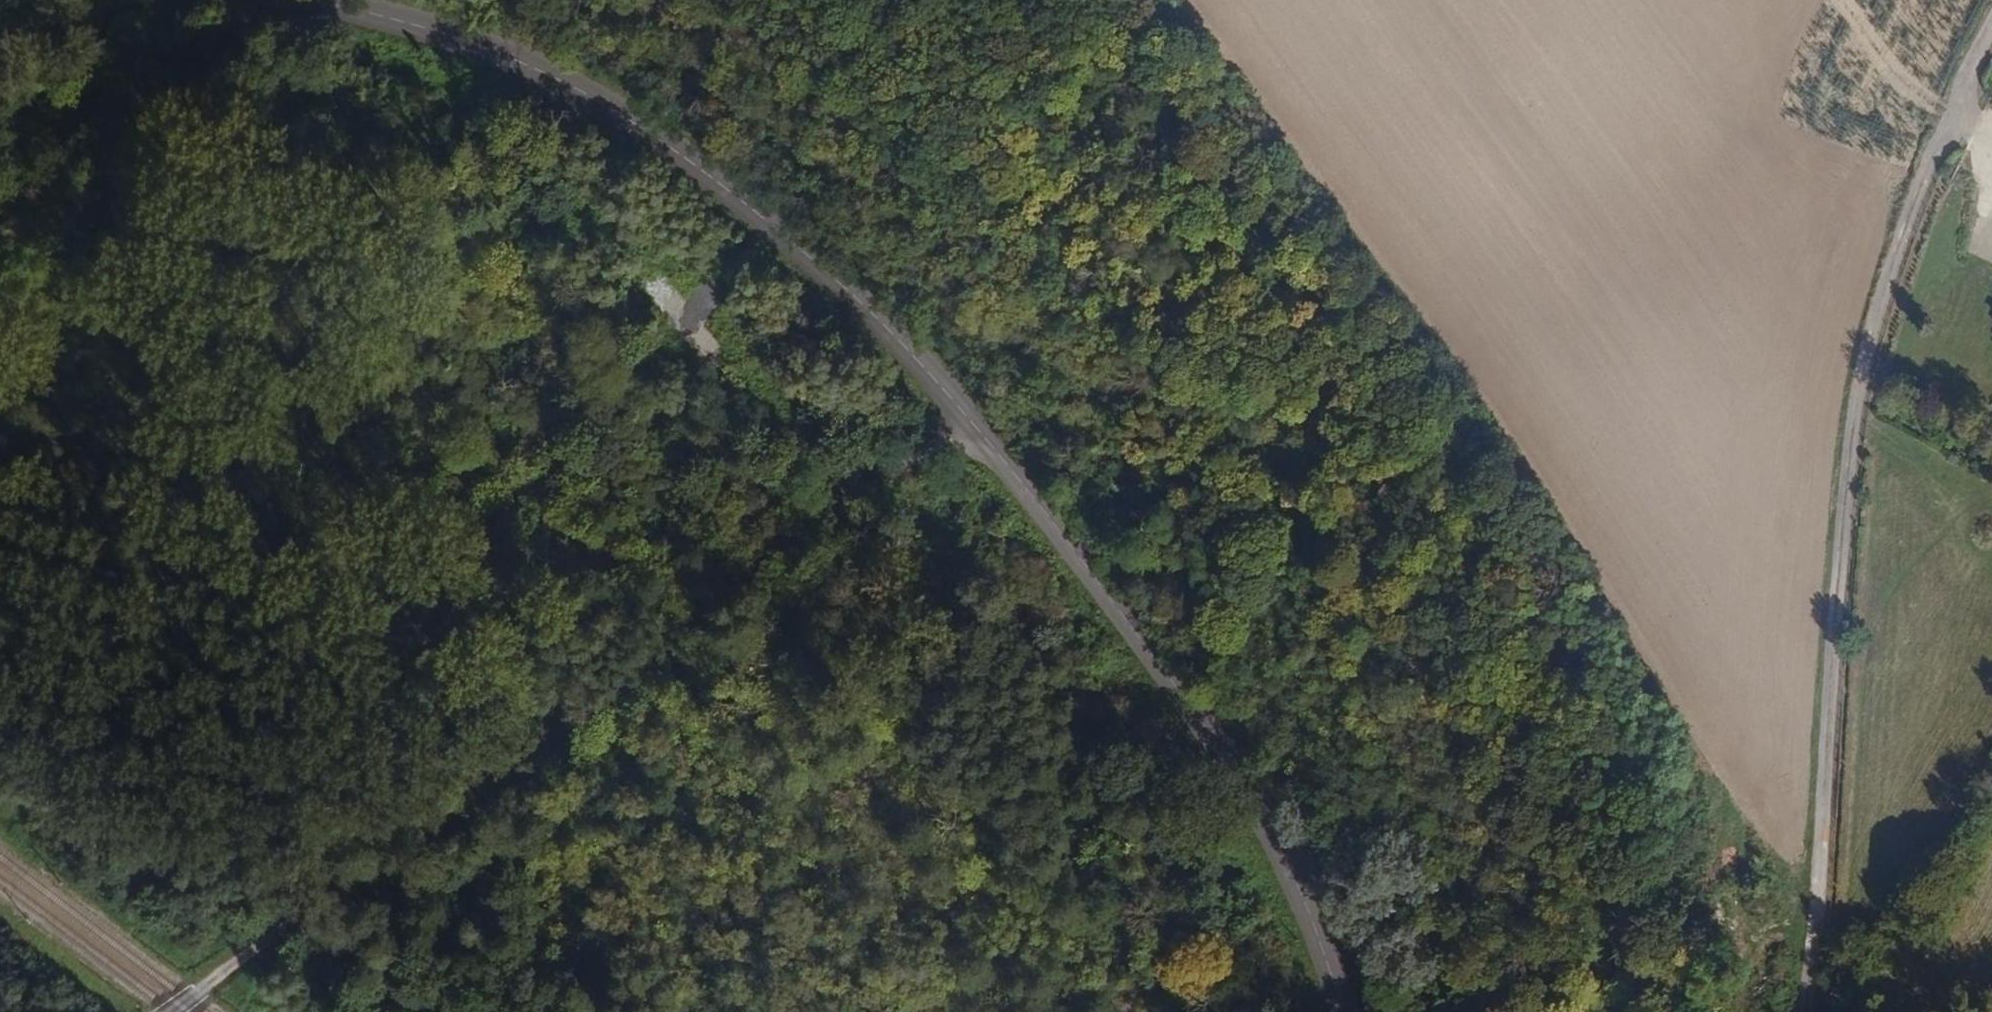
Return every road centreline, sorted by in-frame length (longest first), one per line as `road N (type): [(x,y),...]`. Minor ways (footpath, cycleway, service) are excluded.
road 1 (secondary): [(315,0),(477,43),(608,103),(861,299),(971,420),(1257,800),(1307,902),(1341,1011)]
road 2 (track): [(1809,1011),(1834,628),(1863,367),(1928,162),(1991,36)]

